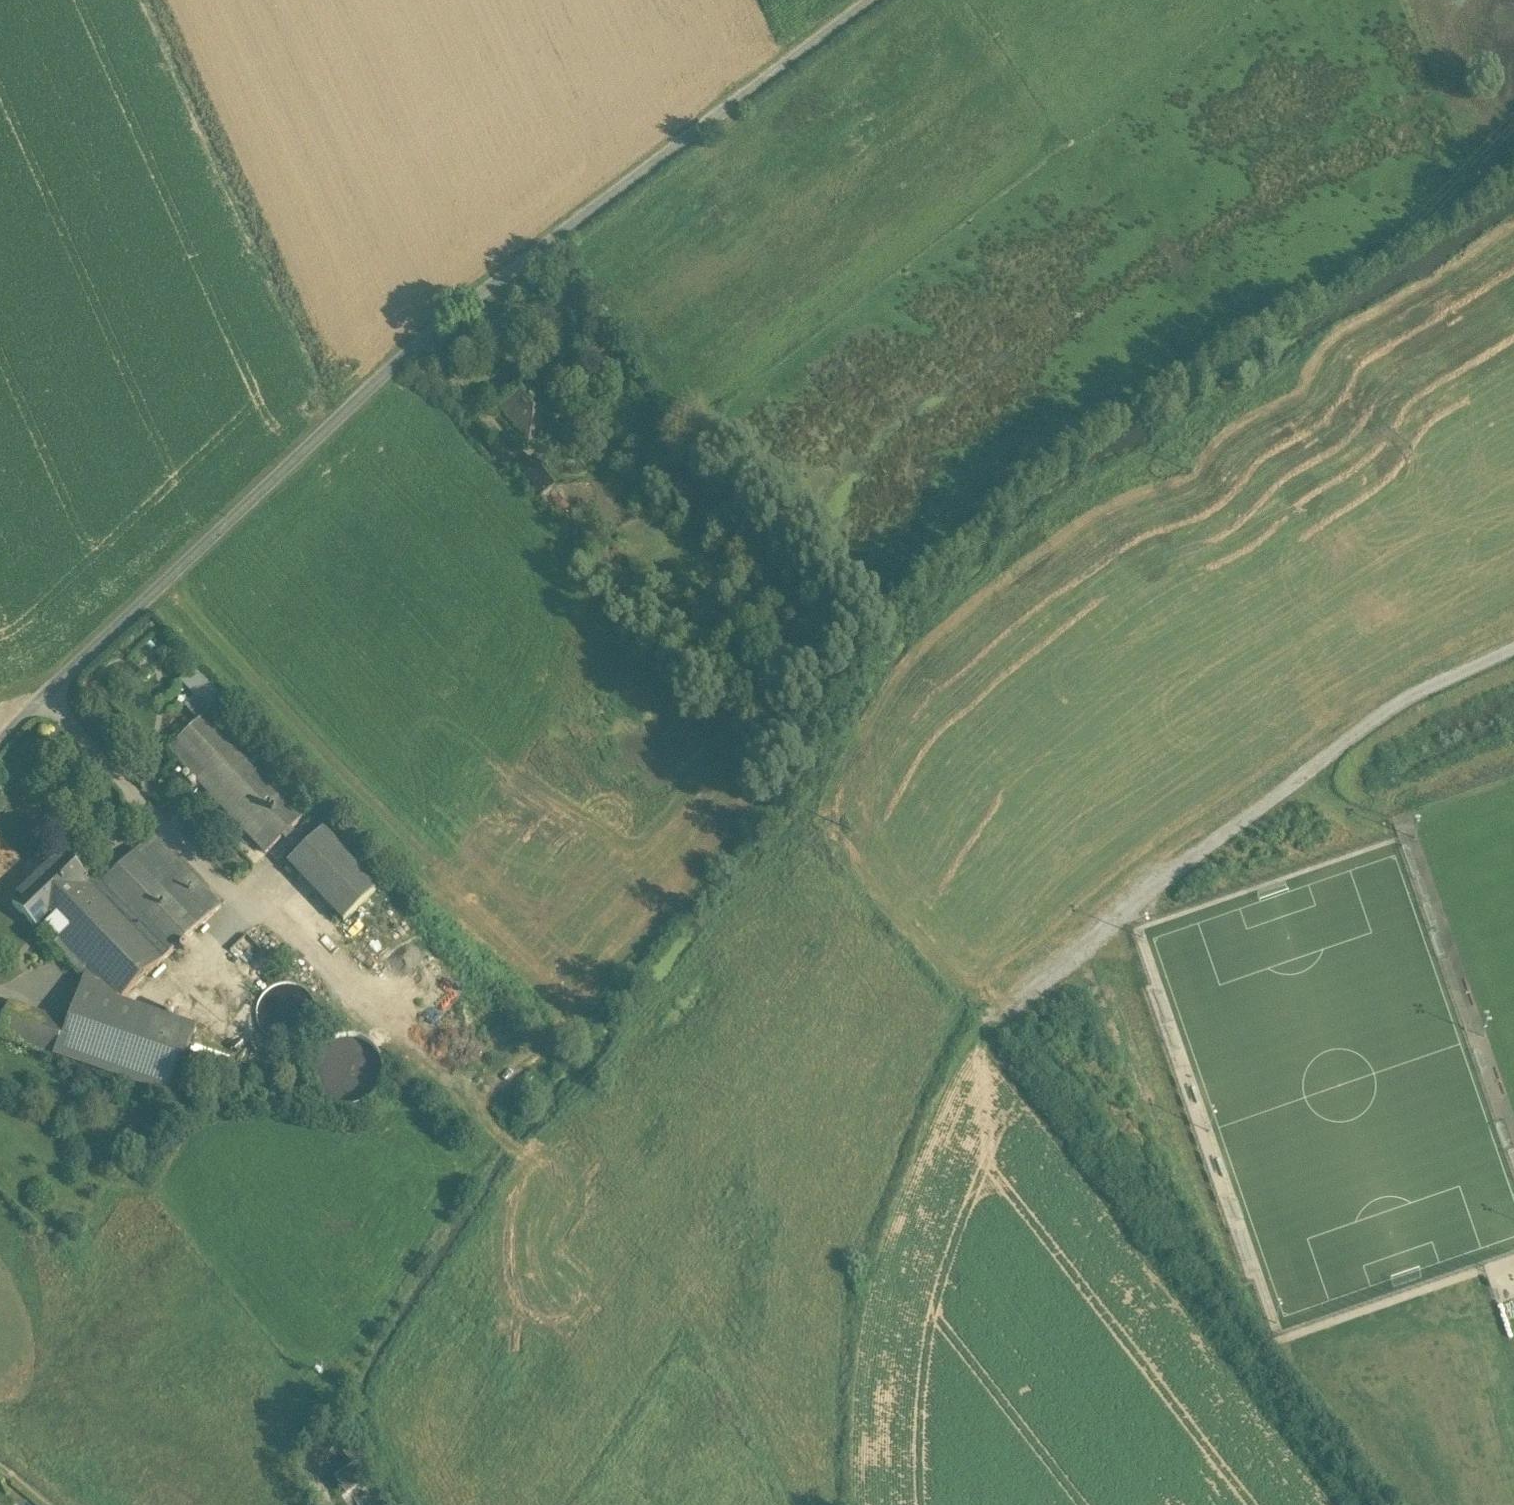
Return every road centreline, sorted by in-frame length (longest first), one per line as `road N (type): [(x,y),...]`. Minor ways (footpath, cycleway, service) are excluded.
road 1 (unclassified): [(0,743),(354,394),(574,217),(867,0)]

